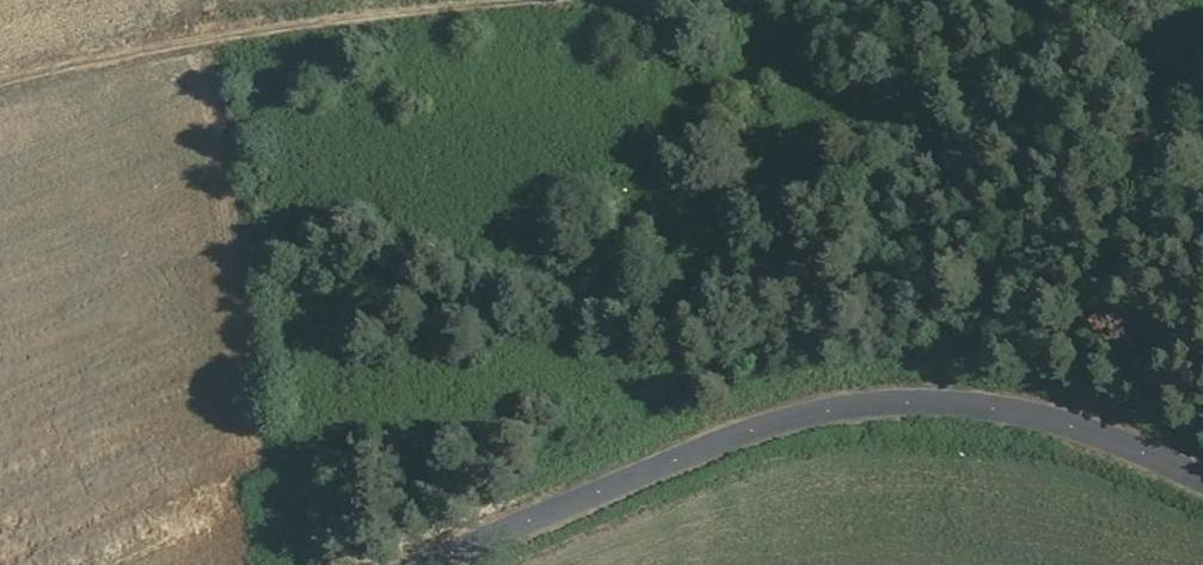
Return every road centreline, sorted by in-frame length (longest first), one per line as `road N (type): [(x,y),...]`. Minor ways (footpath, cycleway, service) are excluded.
road 1 (tertiary): [(438,564),(737,440),(879,405),(938,404),(1062,422),(1202,478)]
road 2 (track): [(0,81),(351,18),(539,0)]

